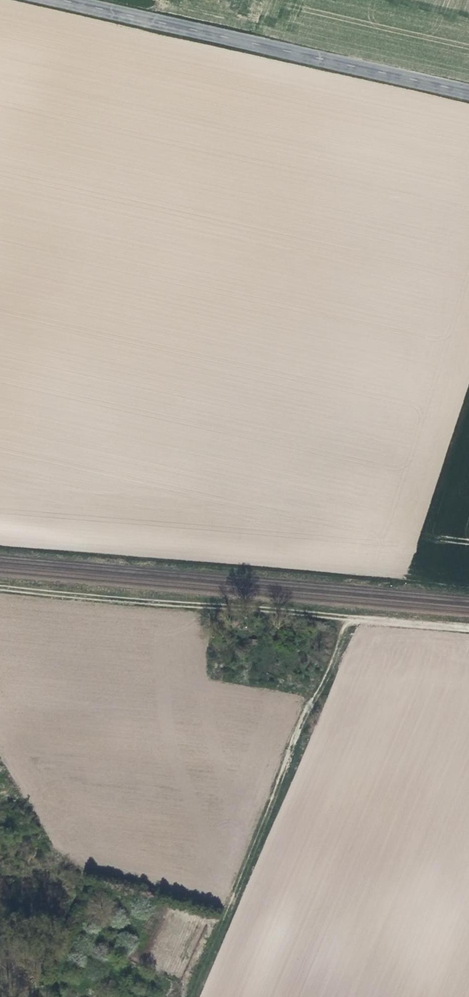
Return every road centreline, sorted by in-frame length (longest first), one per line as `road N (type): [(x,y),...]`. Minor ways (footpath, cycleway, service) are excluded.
road 1 (track): [(0,586),(468,629)]
road 2 (tertiary): [(58,0),(468,92)]
road 3 (track): [(195,996),(346,621)]

